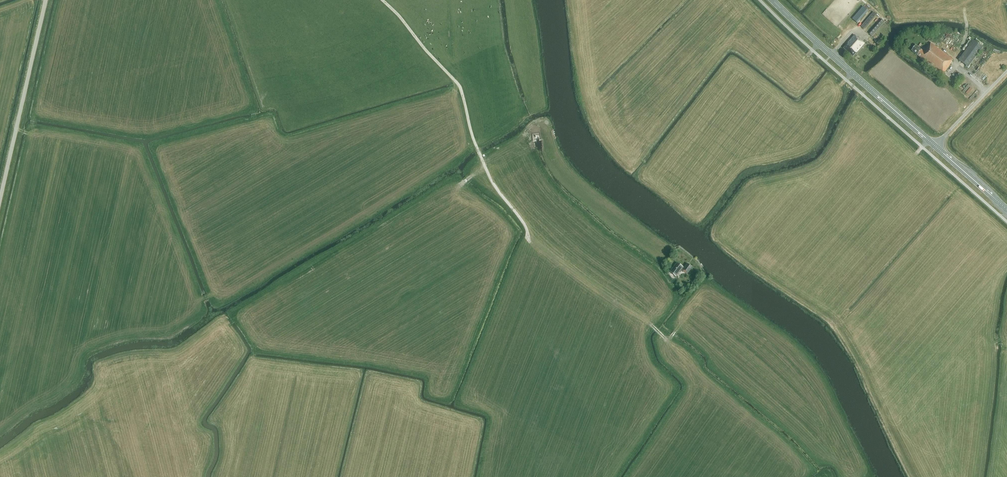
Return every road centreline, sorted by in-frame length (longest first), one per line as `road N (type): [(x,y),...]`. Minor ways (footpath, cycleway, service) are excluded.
road 1 (track): [(383,0),(458,83),(492,181),(536,249),(668,340)]
road 2 (track): [(668,340),(706,288),(724,296),(807,363),(867,476)]
road 3 (primary): [(1006,209),(773,0)]
road 4 (tertiary): [(0,200),(46,0)]

